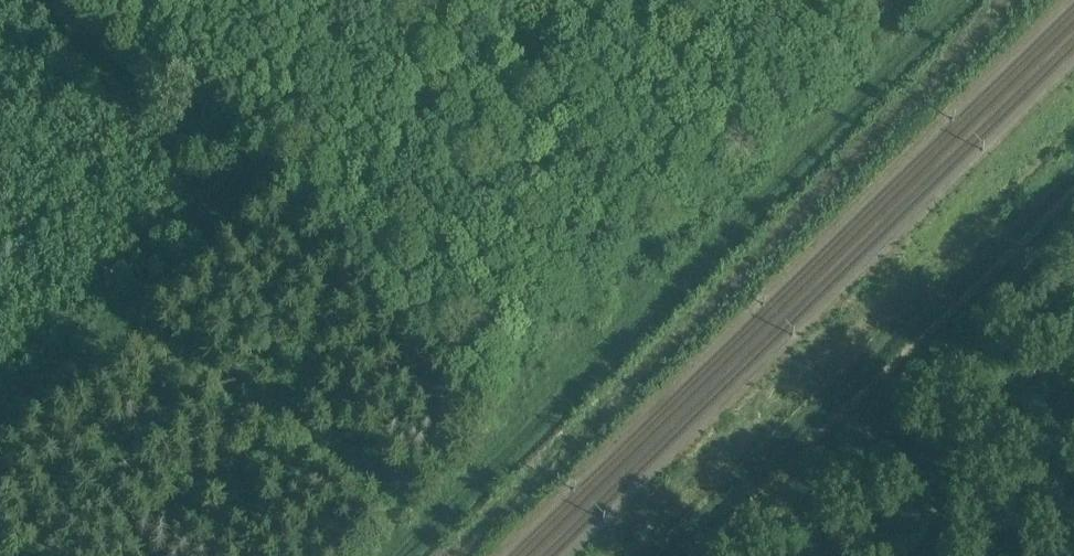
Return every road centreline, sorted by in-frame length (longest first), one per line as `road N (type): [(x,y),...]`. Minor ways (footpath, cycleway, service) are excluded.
road 1 (track): [(394,555),(952,0)]
road 2 (track): [(444,555),(1000,0)]
road 3 (track): [(1073,133),(627,555)]
road 4 (track): [(711,555),(1073,198)]

